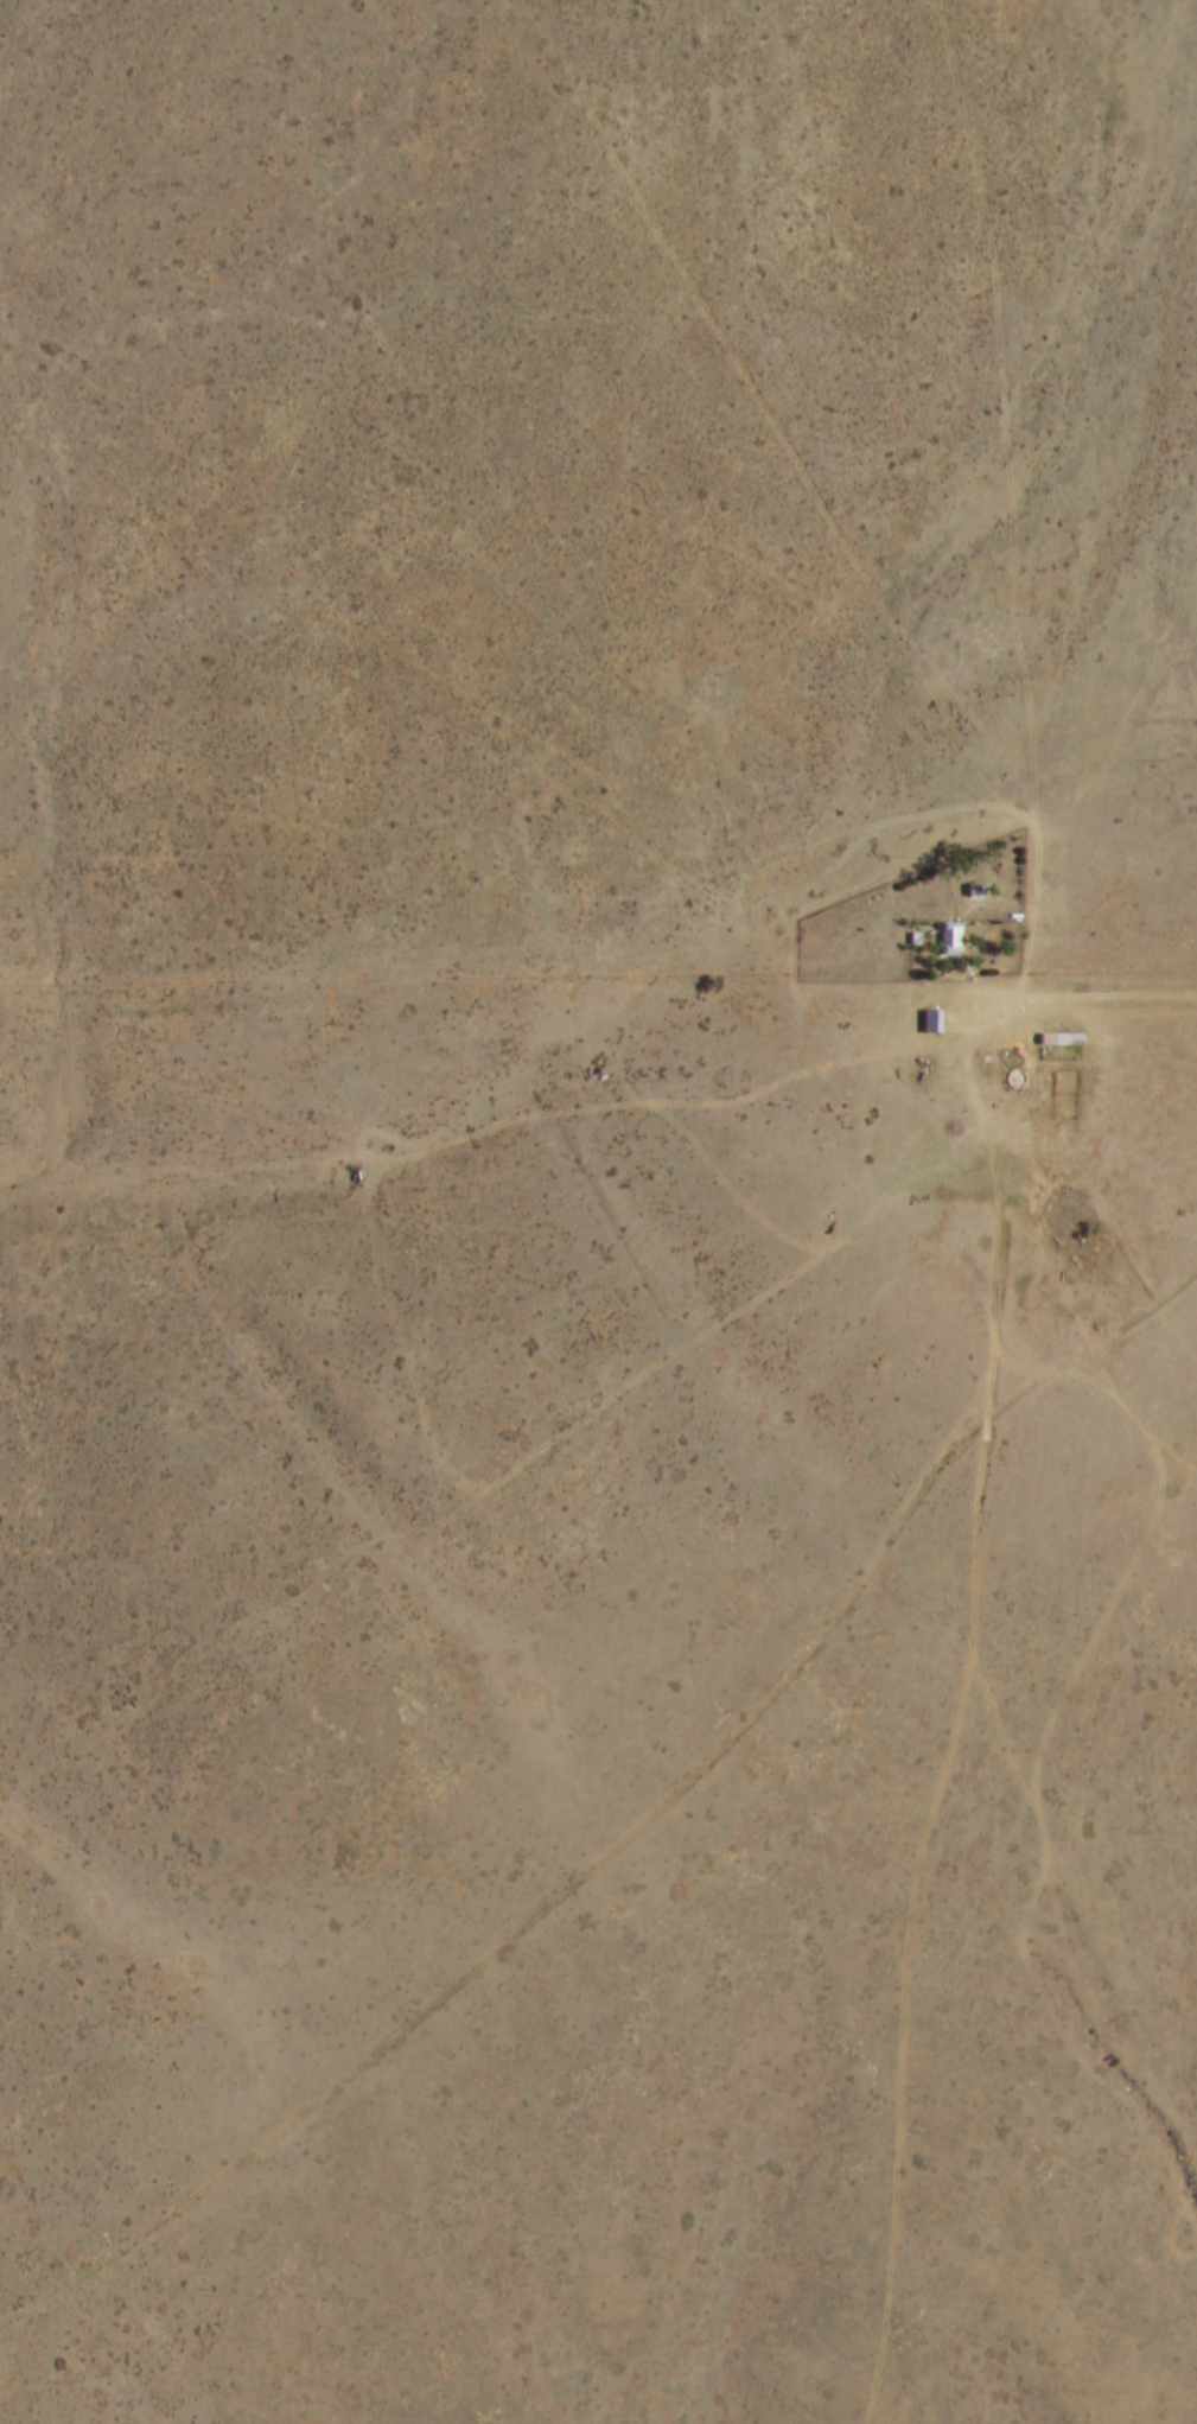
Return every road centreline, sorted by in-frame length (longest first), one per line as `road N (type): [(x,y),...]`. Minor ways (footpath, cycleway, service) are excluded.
road 1 (track): [(0,1834),(98,1630),(85,1494),(43,1375),(24,1270),(55,1194),(129,1138),(408,1038),(533,1044),(644,1088),(743,1163),(979,994),(1196,991)]
road 2 (track): [(1196,1215),(973,1418),(936,1487),(886,1499),(0,2273)]
road 3 (track): [(806,2423),(917,2022),(936,1487)]

